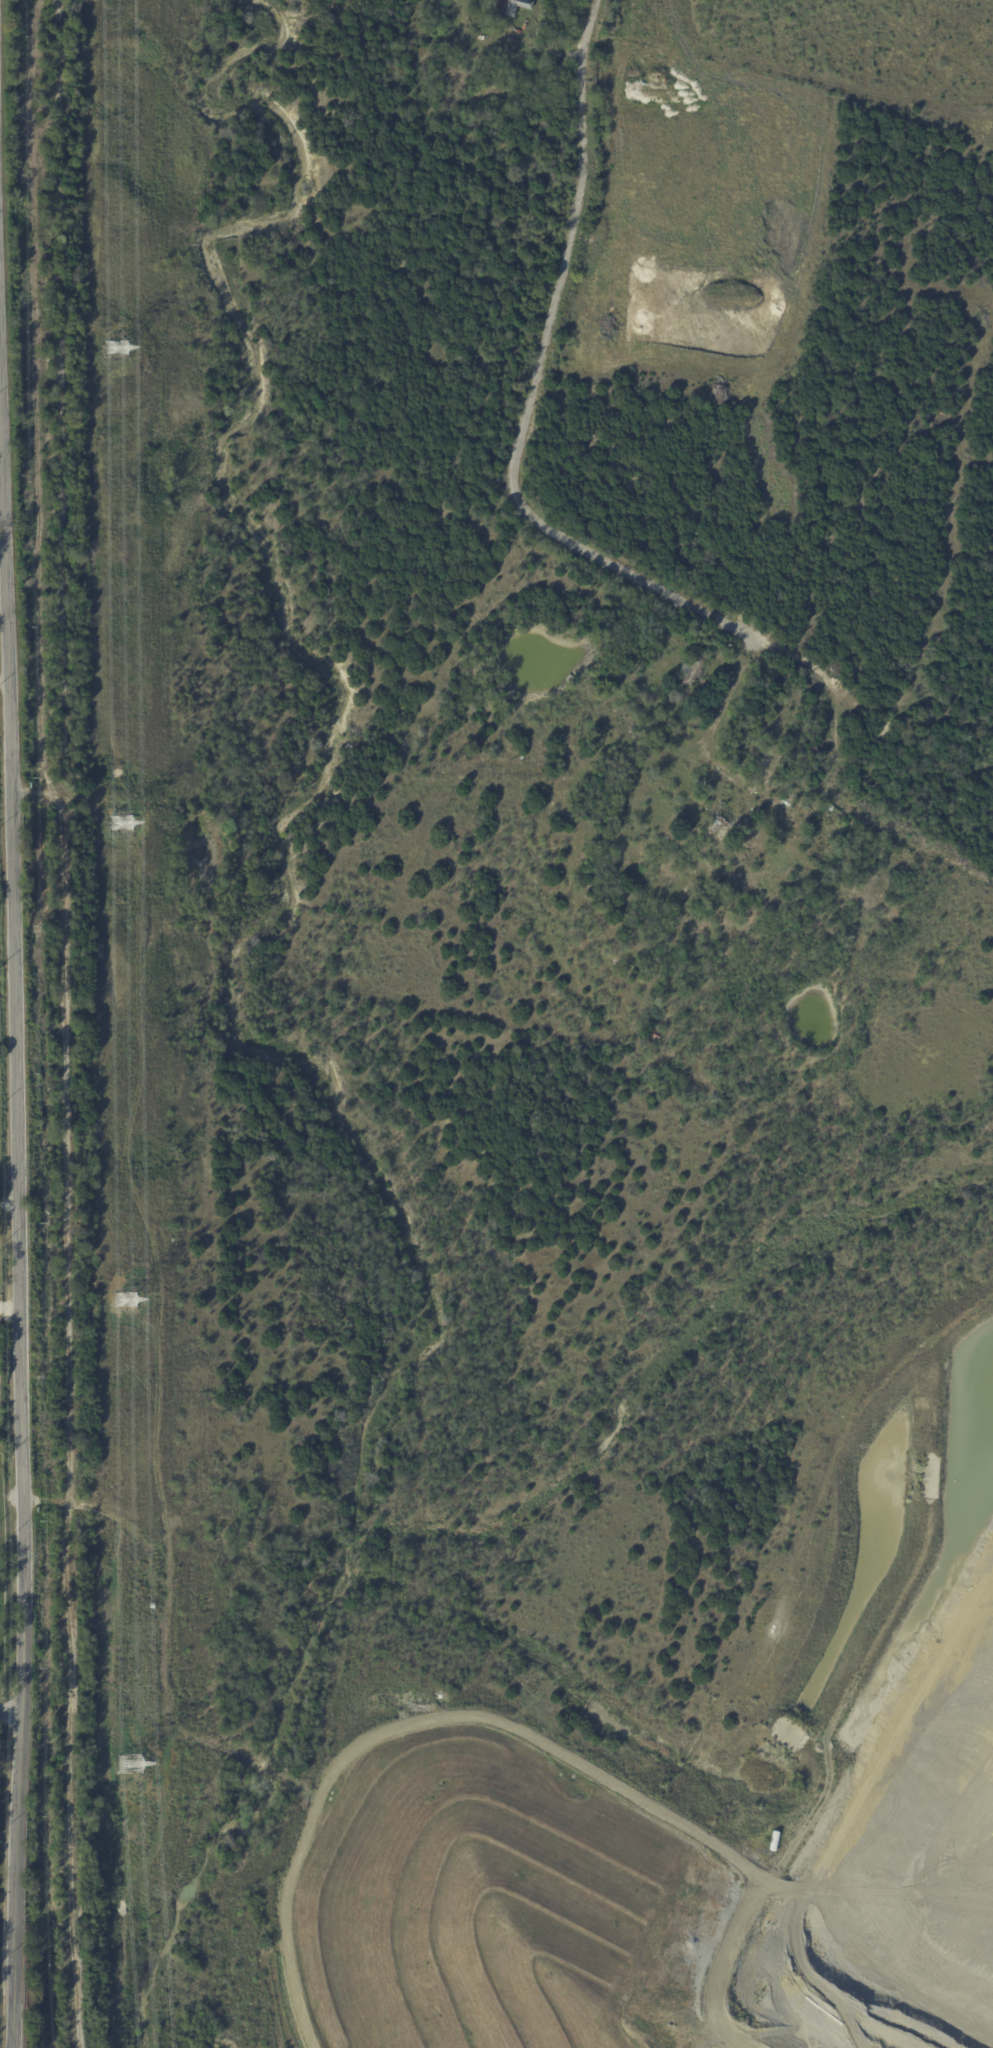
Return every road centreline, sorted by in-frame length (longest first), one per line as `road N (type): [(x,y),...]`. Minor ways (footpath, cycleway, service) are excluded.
road 1 (tertiary): [(12,2047),(22,1685),(20,1330),(0,464)]

